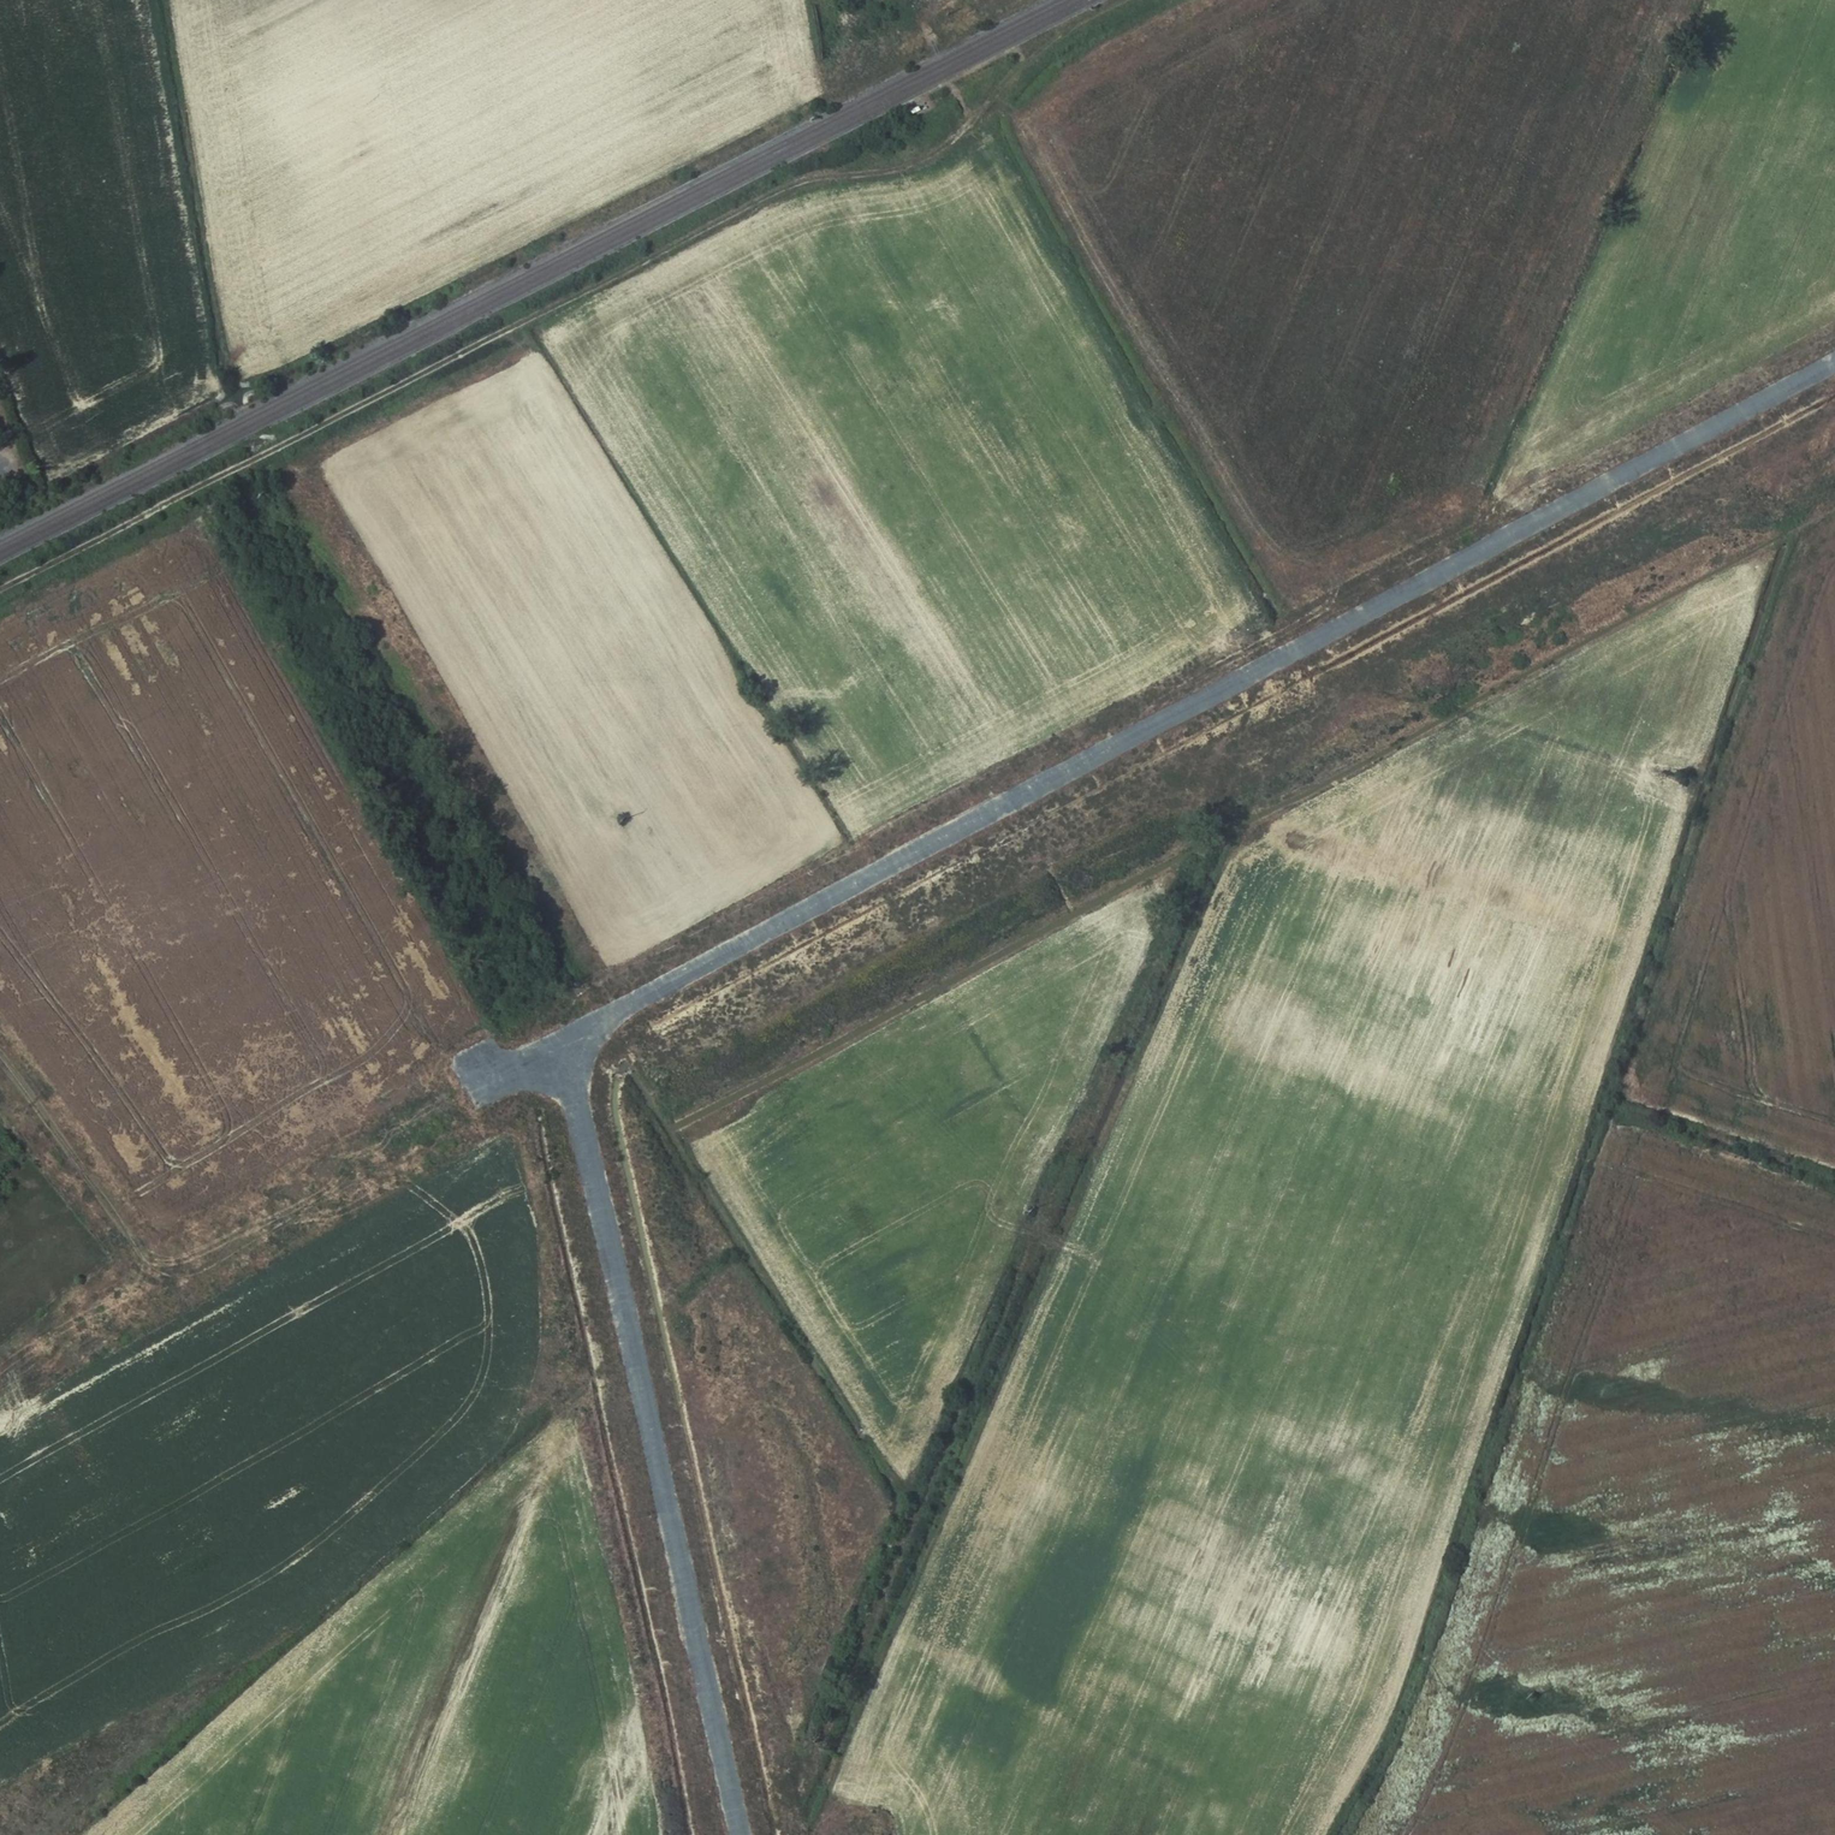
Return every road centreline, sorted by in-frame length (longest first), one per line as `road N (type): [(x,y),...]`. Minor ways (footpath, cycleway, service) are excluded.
road 1 (track): [(790,1834),(1268,690),(1250,594),(977,113)]
road 2 (track): [(0,589),(763,197),(812,178),(914,163),(977,113)]

